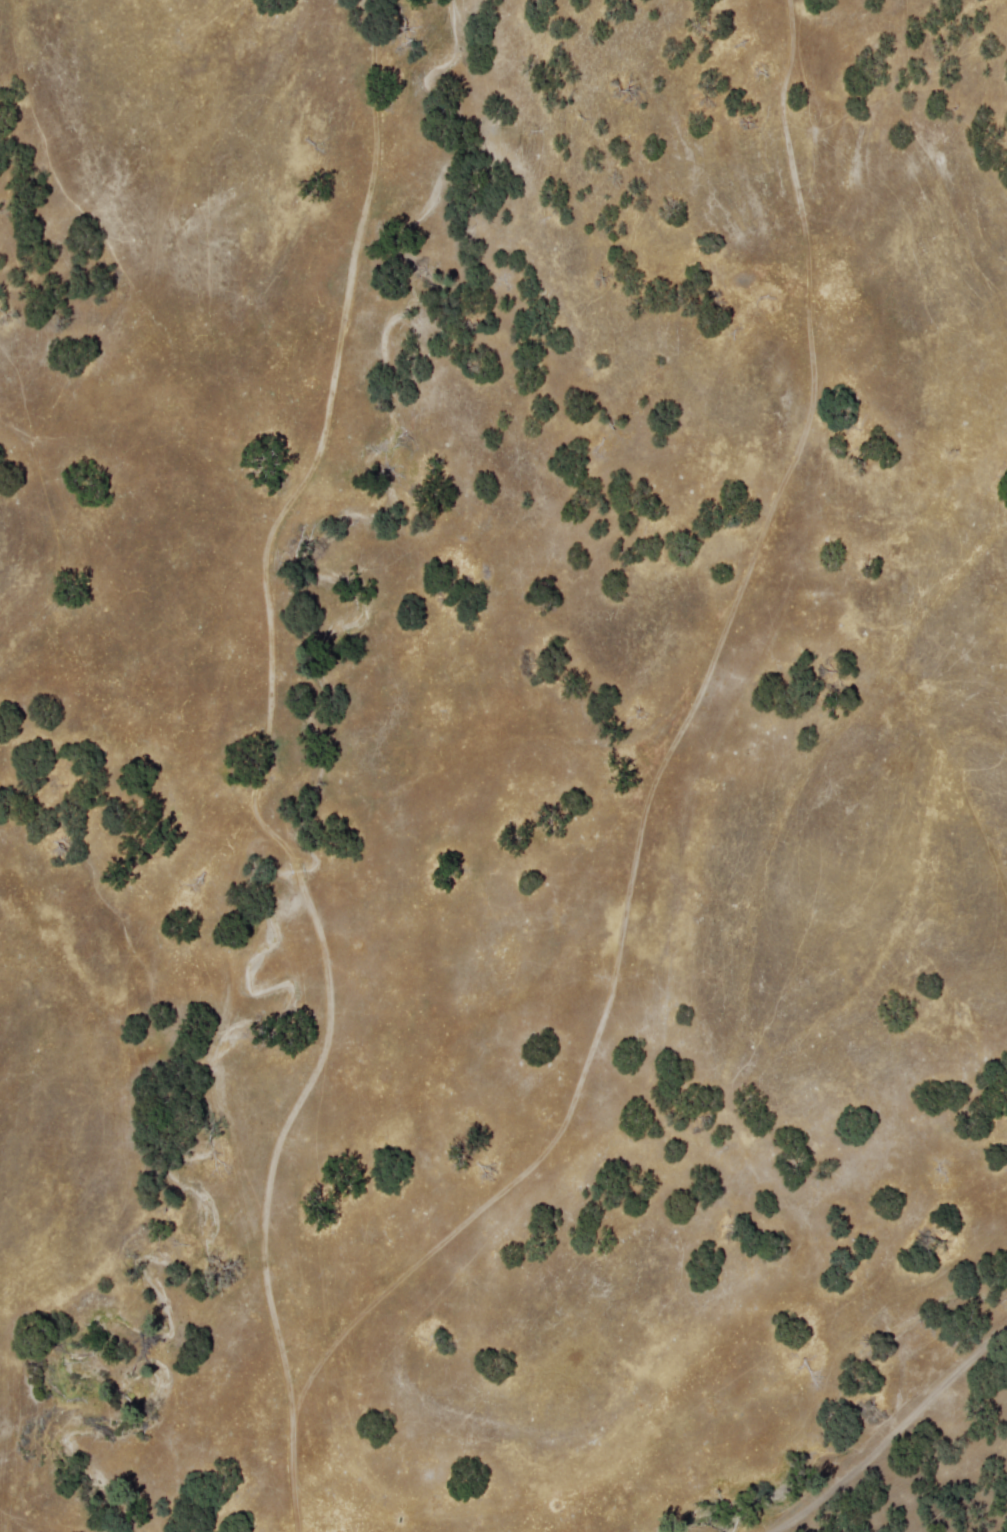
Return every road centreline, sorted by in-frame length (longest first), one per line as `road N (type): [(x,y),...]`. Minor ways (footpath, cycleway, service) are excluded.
road 1 (residential): [(1006,1328),(845,1479),(772,1531)]

